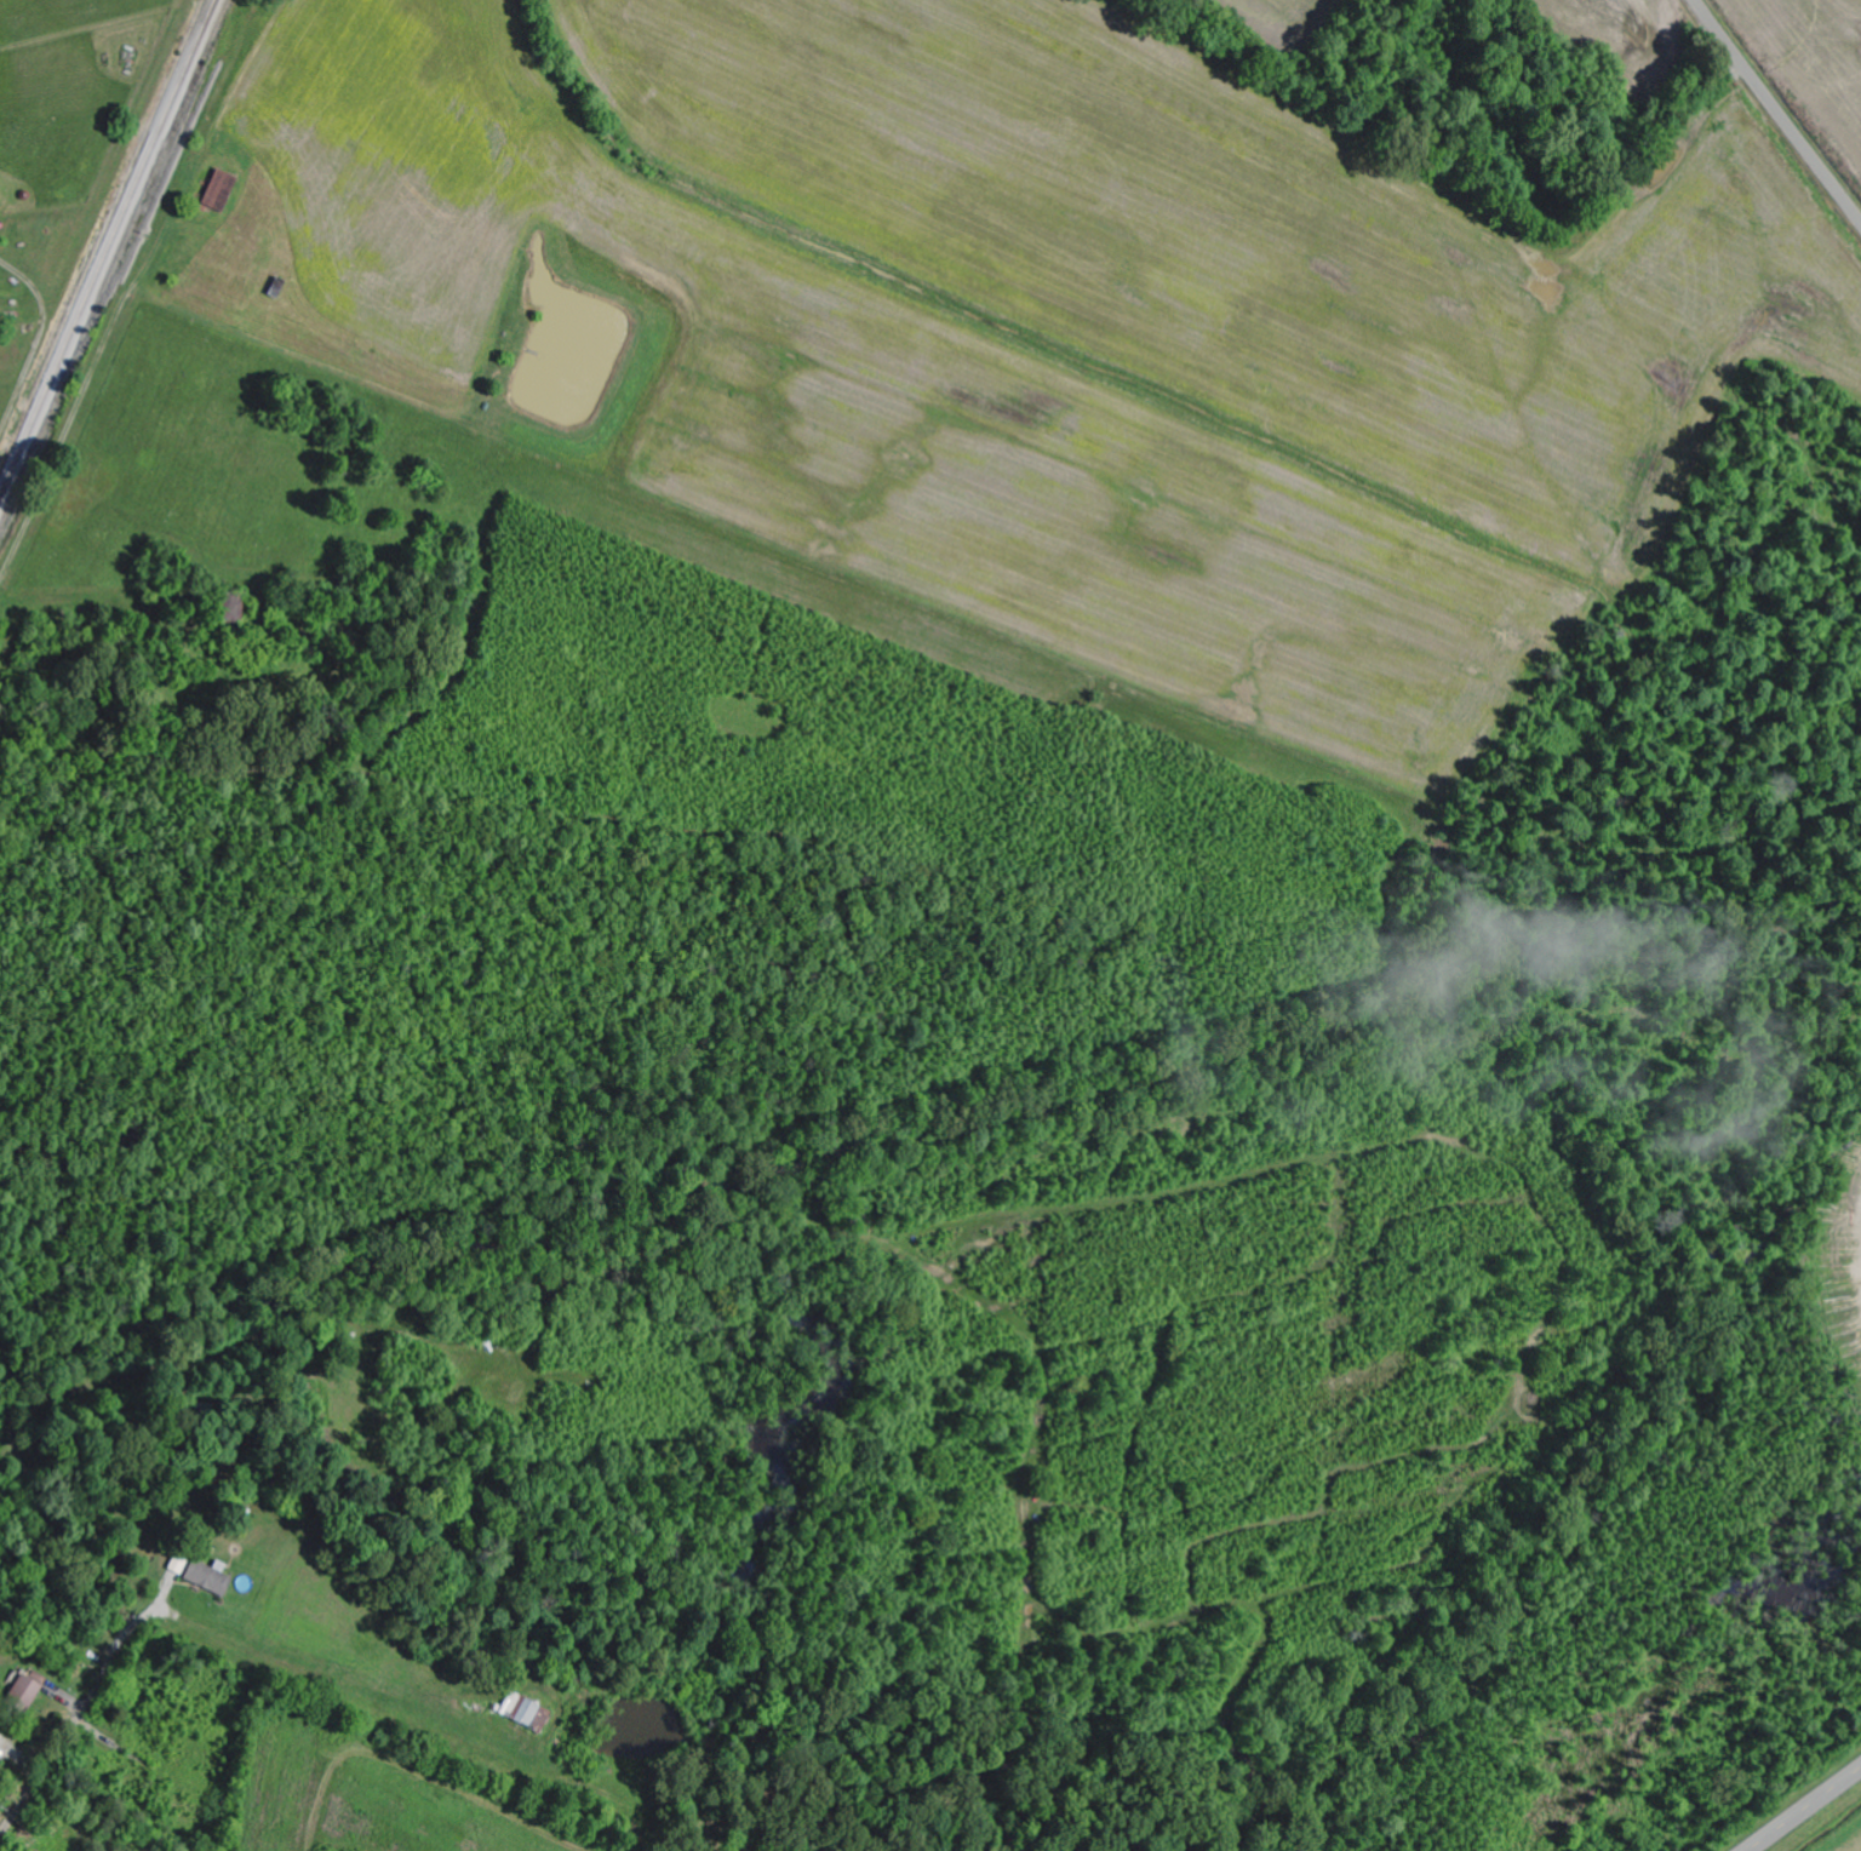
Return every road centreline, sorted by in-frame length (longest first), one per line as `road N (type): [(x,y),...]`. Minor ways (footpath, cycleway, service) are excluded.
road 1 (residential): [(1860,228),(1693,0)]
road 2 (residential): [(0,1838),(88,1706)]
road 3 (secondary): [(1756,1850),(1860,1775)]

